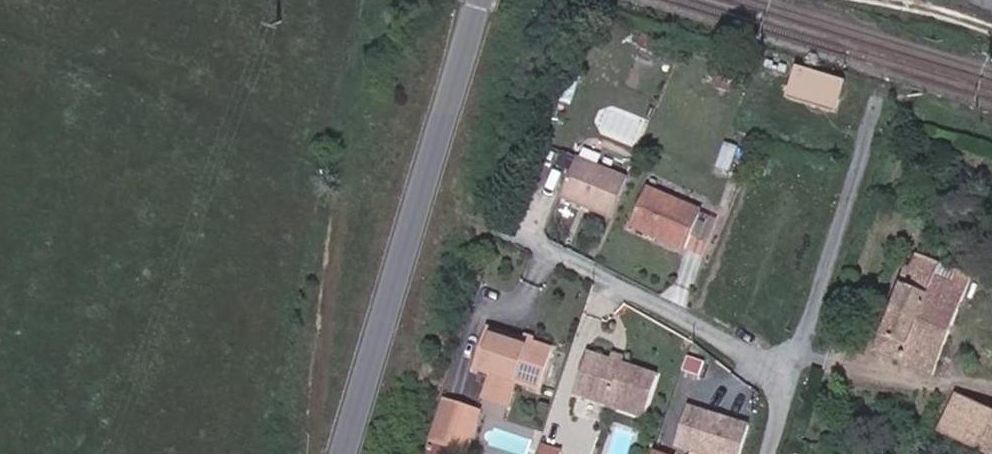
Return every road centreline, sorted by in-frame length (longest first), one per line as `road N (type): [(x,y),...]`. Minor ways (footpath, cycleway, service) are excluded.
road 1 (tertiary): [(350,453),(483,7)]
road 2 (residential): [(854,188),(766,453)]

